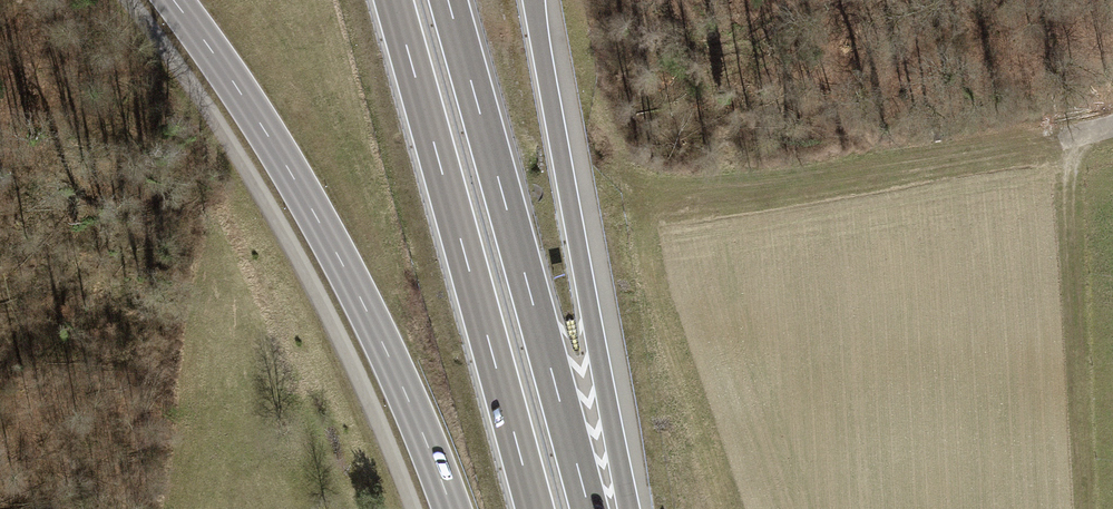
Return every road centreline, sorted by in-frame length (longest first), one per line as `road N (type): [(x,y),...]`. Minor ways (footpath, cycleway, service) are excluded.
road 1 (primary): [(173,0),(264,130),(340,260),(452,508)]
road 2 (trunk): [(393,0),(535,508)]
road 3 (trunk): [(589,508),(448,0)]
road 4 (trunk): [(629,508),(534,0)]

